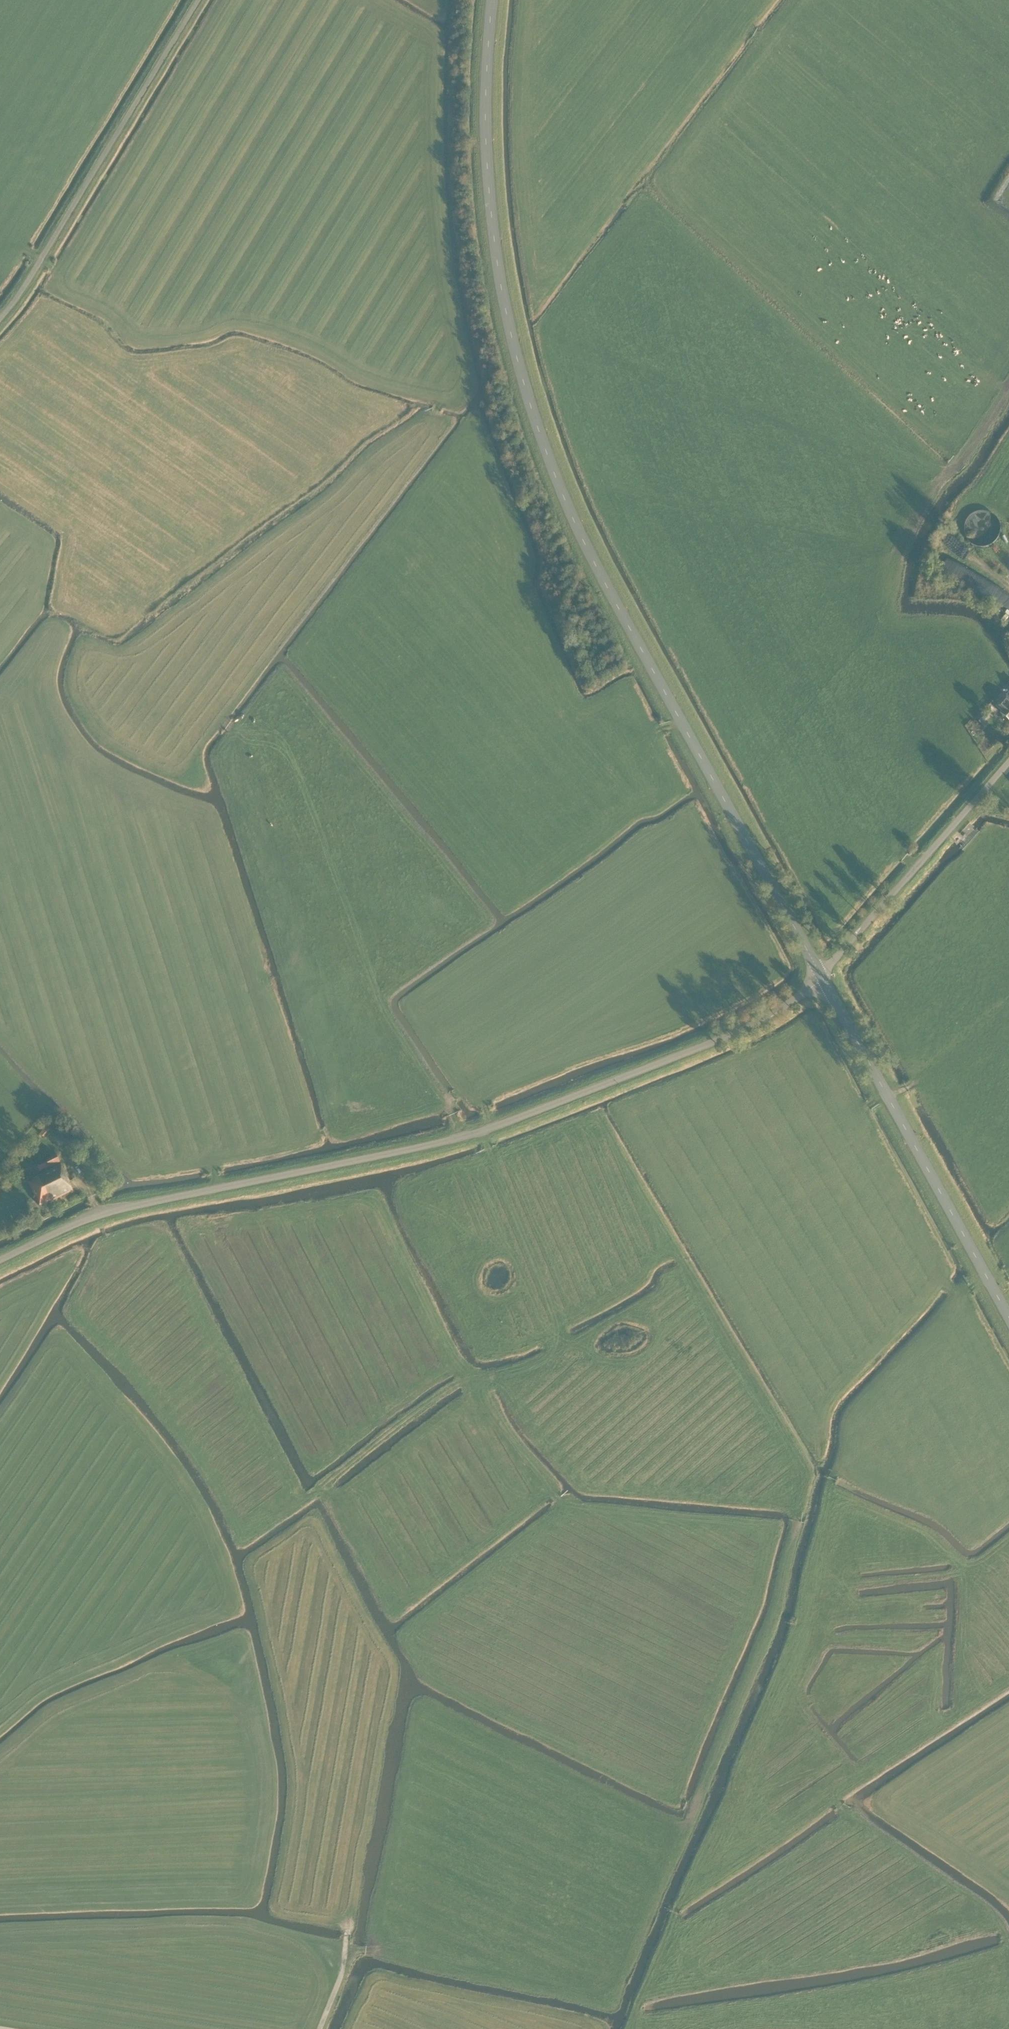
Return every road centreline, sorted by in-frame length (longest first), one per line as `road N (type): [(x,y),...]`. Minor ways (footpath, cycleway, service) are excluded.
road 1 (secondary): [(822,977),(607,587),(534,415),(491,214),(492,0)]
road 2 (unclassified): [(0,1260),(117,1210),(416,1149),(518,1120),(737,1033),(822,977)]
road 3 (secondary): [(1008,1317),(822,977)]
road 4 (unclassified): [(0,318),(198,0)]
road 5 (unclassified): [(822,977),(1008,762)]

